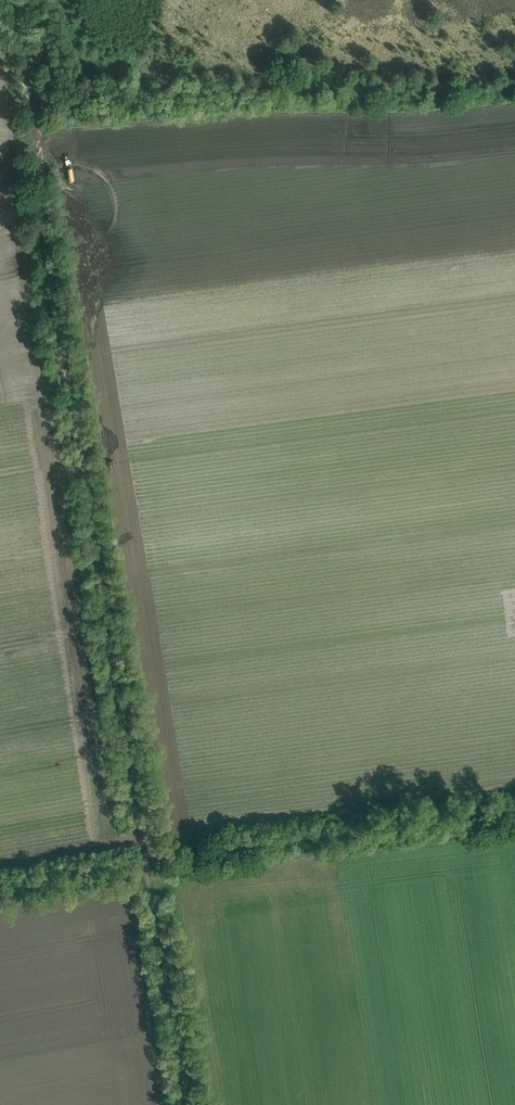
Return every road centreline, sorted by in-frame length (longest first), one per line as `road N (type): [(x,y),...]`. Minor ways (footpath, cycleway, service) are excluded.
road 1 (track): [(143,854),(53,320),(30,76),(13,0)]
road 2 (track): [(188,1104),(143,854)]

